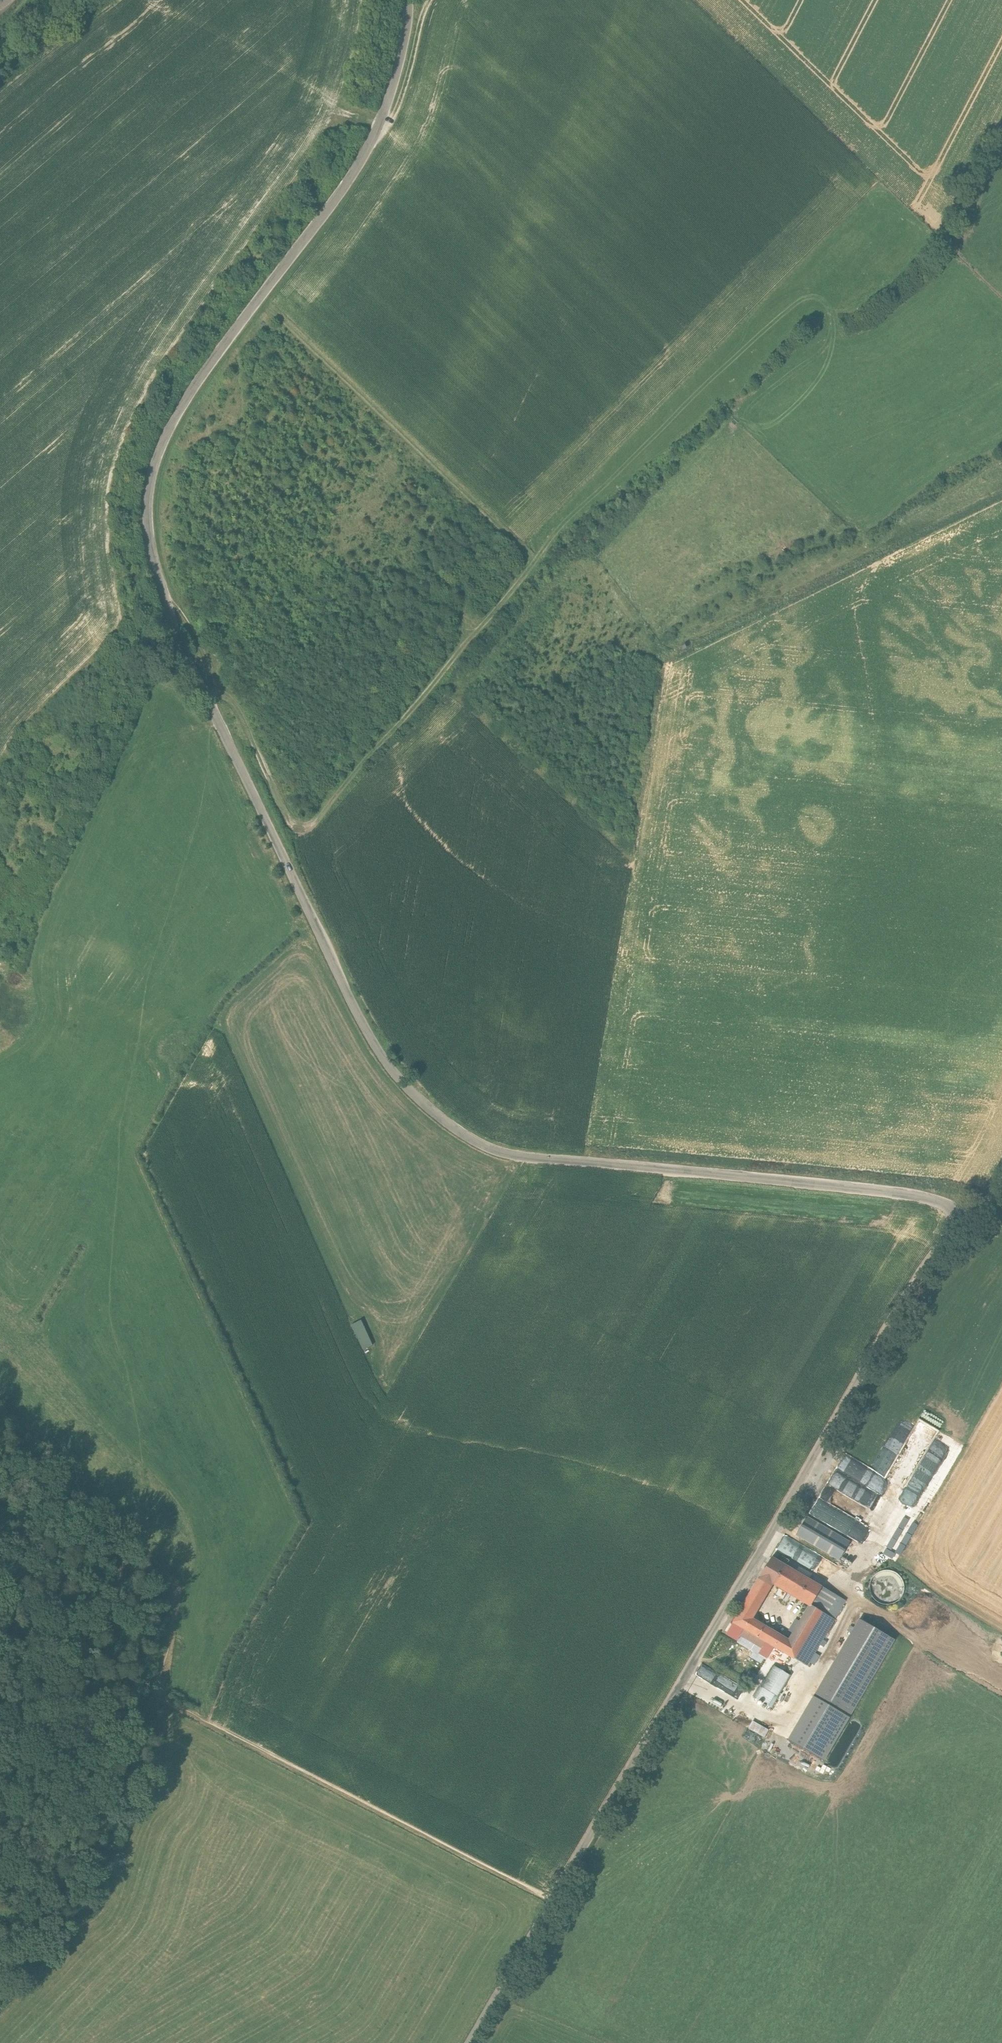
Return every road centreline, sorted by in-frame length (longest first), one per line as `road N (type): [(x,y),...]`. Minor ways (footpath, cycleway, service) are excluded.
road 1 (unclassified): [(966,1219),(916,1196),(514,1155),(449,1125),(404,1085),(366,1030),(185,655),(150,543),(160,448),(216,355),(352,177),(390,93),(409,0)]
road 2 (unclassified): [(469,2042),(897,1310),(966,1219)]
road 3 (track): [(216,689),(237,708),(286,817),(310,825),(536,558)]
road 4 (track): [(421,13),(386,129)]

